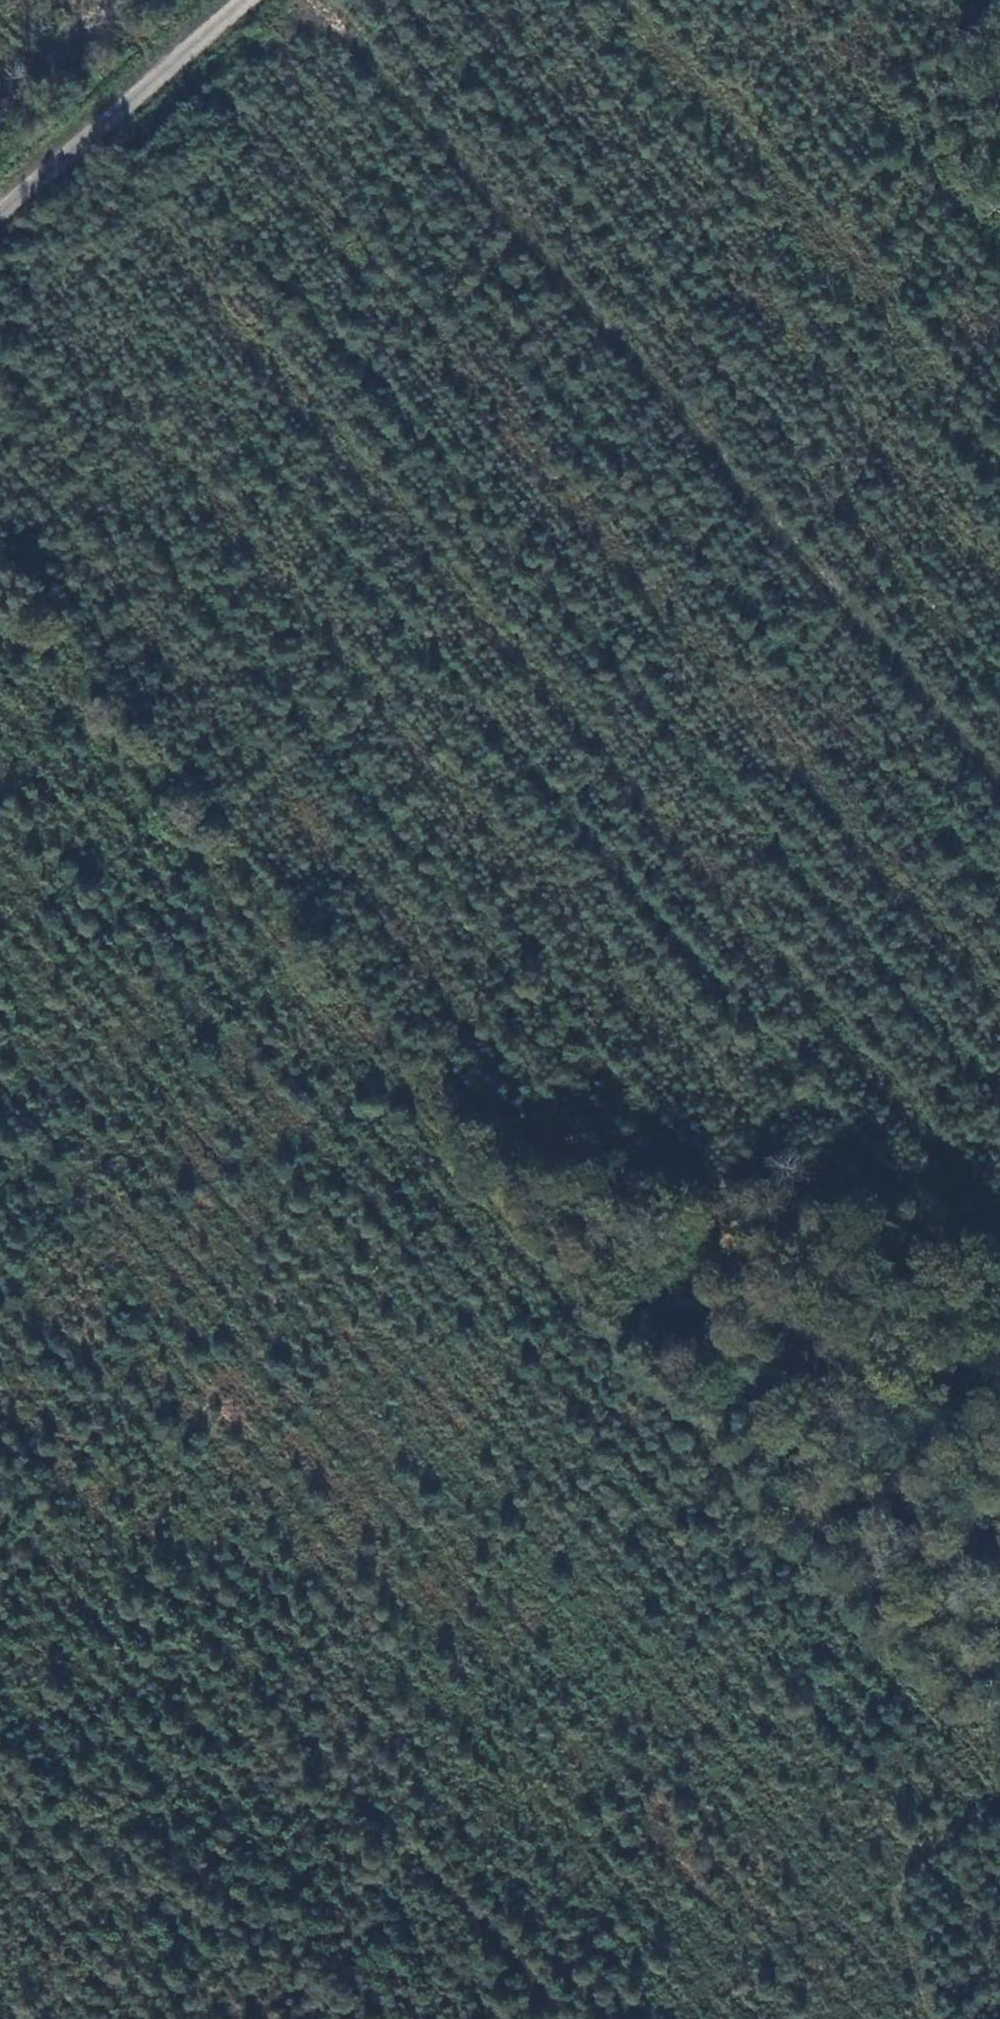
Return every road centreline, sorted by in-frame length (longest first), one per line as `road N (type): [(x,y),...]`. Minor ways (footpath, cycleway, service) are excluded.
road 1 (track): [(0,212),(245,0)]

